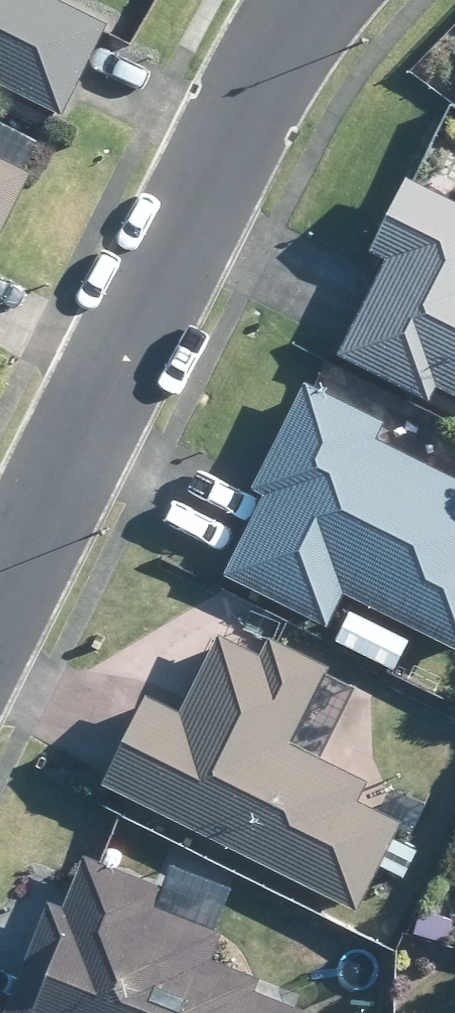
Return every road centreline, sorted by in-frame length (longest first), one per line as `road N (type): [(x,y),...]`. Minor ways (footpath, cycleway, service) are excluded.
road 1 (residential): [(0,571),(308,0)]

